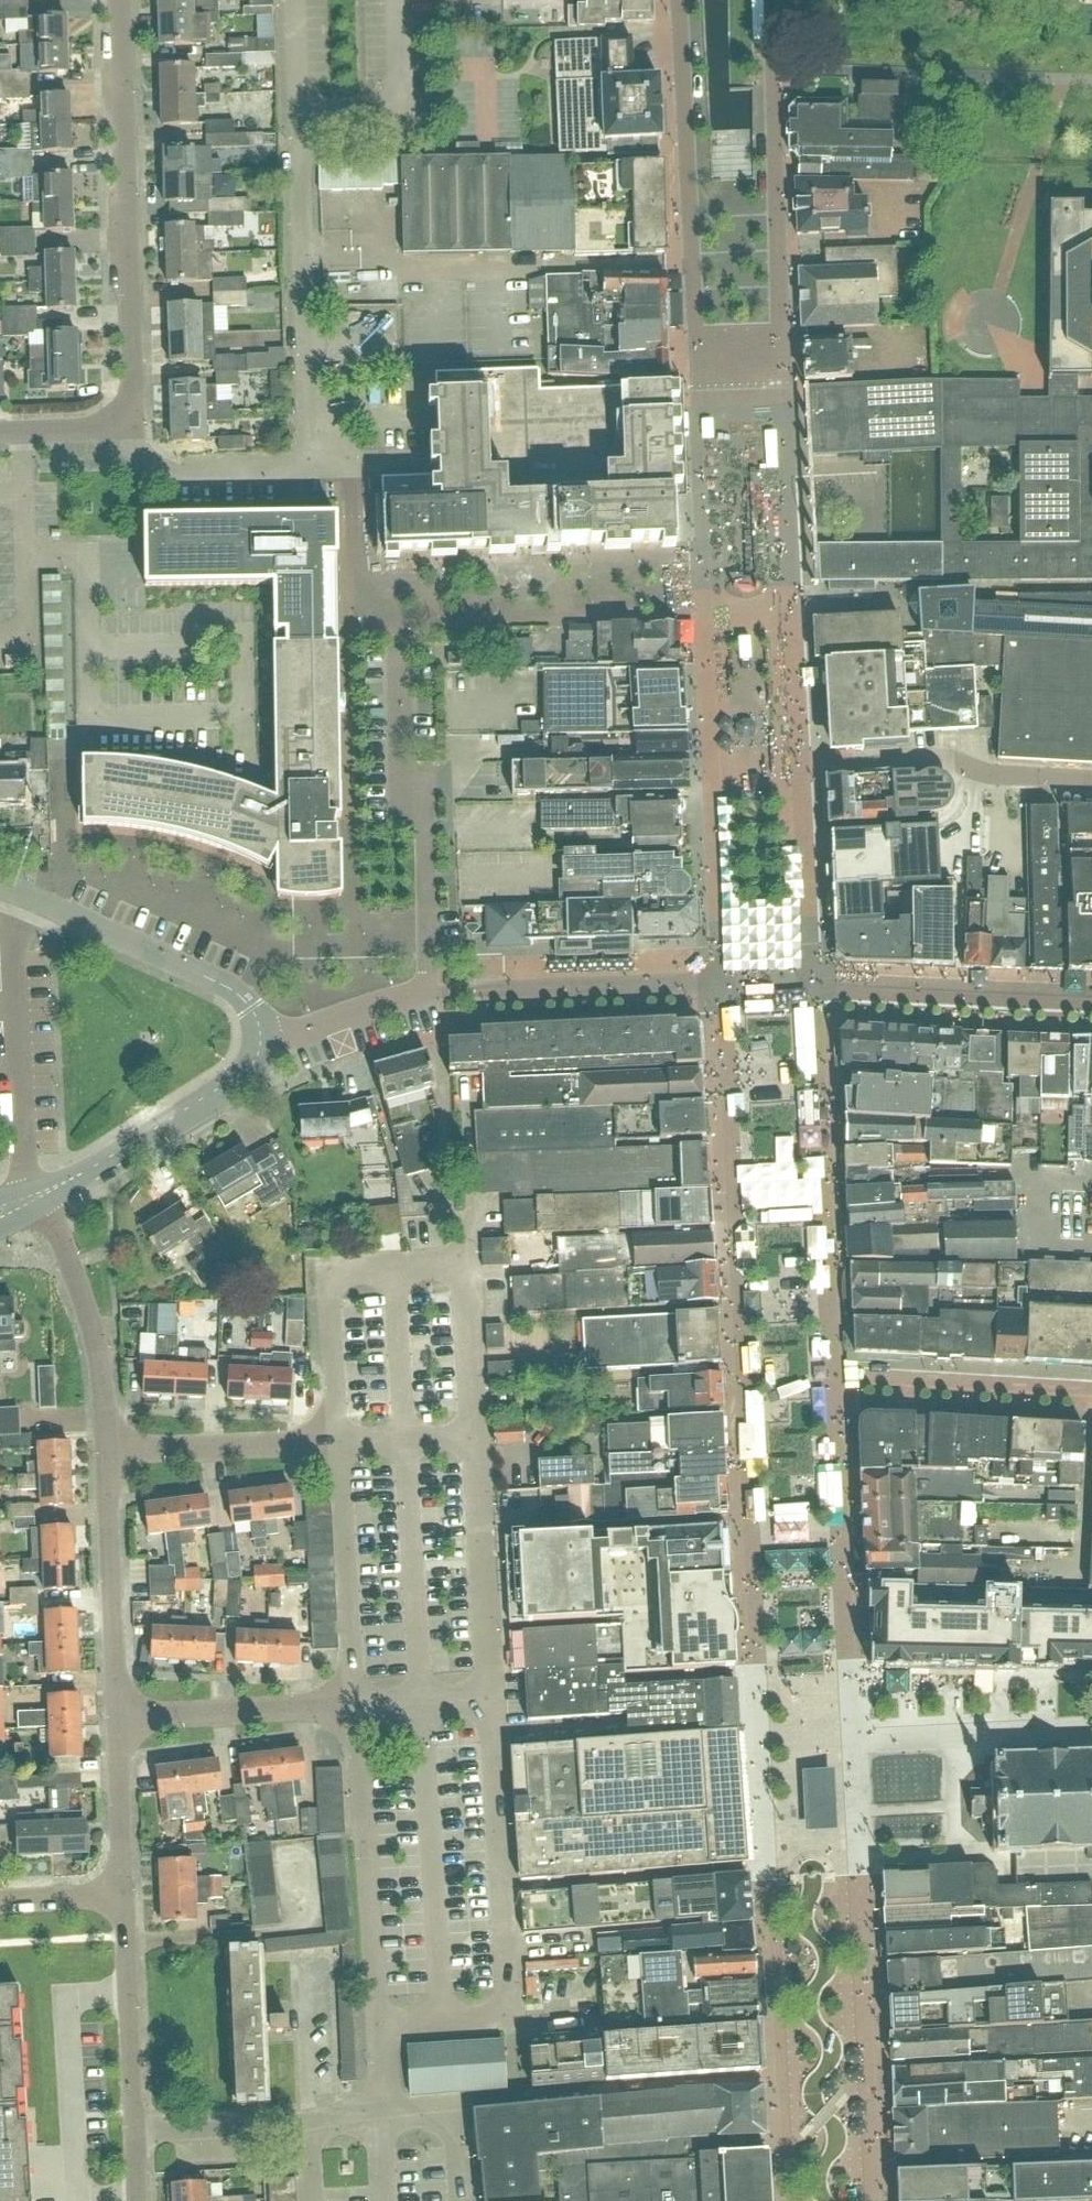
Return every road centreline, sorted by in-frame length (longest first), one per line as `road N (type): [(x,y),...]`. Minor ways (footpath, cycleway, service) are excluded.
road 1 (residential): [(680,0),(700,366),(777,364),(771,0)]
road 2 (residential): [(120,419),(156,467),(315,469),(302,349),(300,130)]
road 3 (residential): [(260,1038),(430,993),(425,800),(402,768),(398,641)]
road 4 (residential): [(472,1439),(463,1266),(347,1269),(326,1284),(337,1444)]
road 5 (residential): [(377,2024),(505,2015),(487,1692)]
road 6 (residential): [(120,419),(117,0)]
road 7 (residential): [(353,1704),(377,2024)]
road 8 (residential): [(8,894),(18,1143),(43,1199)]
road 9 (unclassified): [(260,1038),(251,1008),(219,984),(8,894)]
road 10 (unclassified): [(43,1199),(240,1077),(255,1061),(260,1038)]
road 11 (residential): [(120,1720),(106,1452)]
road 12 (residential): [(106,1452),(100,1358),(43,1199)]
road 13 (residential): [(337,1444),(353,1704)]
road 14 (residential): [(487,1692),(472,1439)]
road 15 (residential): [(135,2133),(127,1897)]
road 16 (residential): [(120,1720),(353,1704)]
road 17 (residential): [(106,1452),(337,1444)]
road 18 (residential): [(300,130),(387,128),(401,91),(401,0)]
road 19 (residential): [(127,1897),(120,1720)]
road 20 (residential): [(135,2133),(311,2124)]
road 21 (residential): [(307,1971),(311,2124)]
road 22 (residential): [(337,1444),(472,1439)]
road 23 (residential): [(353,1704),(487,1692)]
road 24 (residential): [(300,130),(295,0)]
road 25 (residential): [(0,1903),(127,1897)]
road 26 (residential): [(0,434),(99,431),(120,419)]

